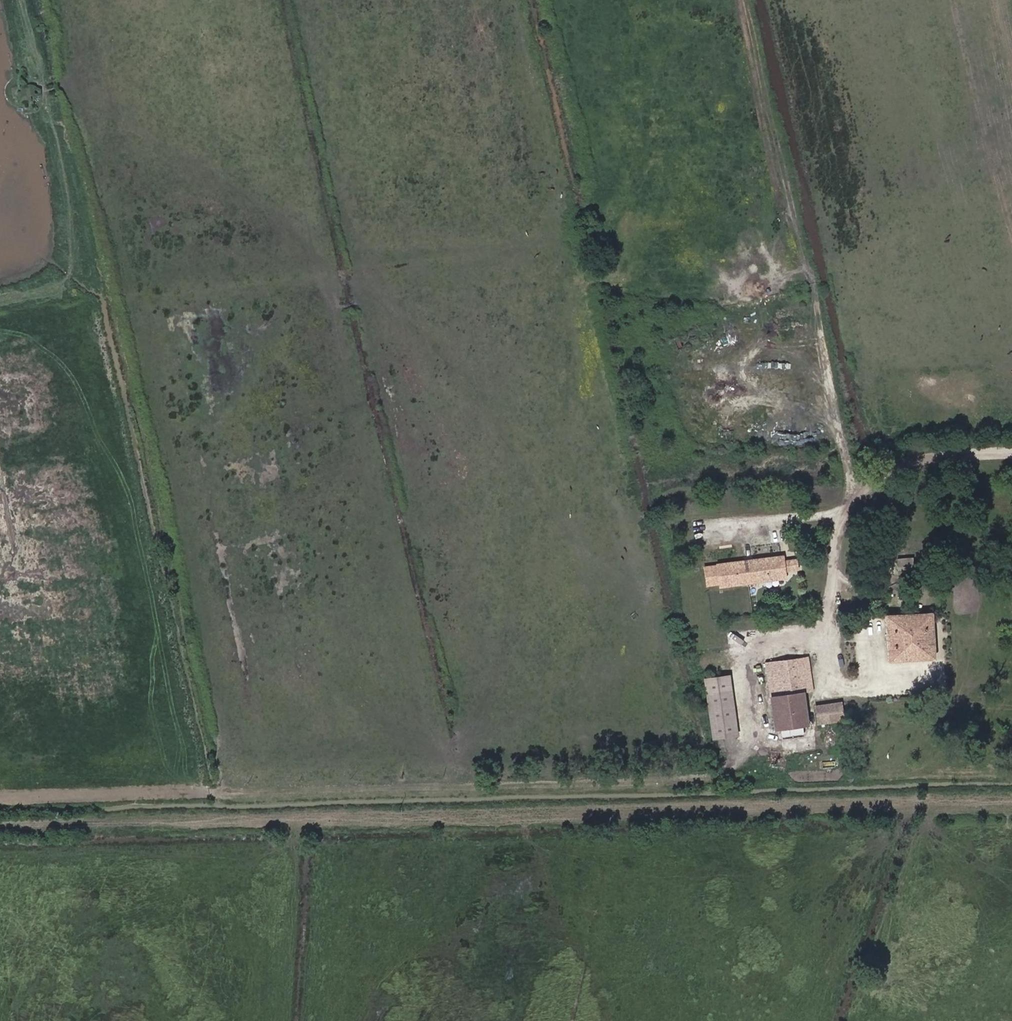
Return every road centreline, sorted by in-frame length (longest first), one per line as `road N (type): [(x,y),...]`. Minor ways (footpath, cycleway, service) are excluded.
road 1 (track): [(1011,455),(932,459),(843,508)]

